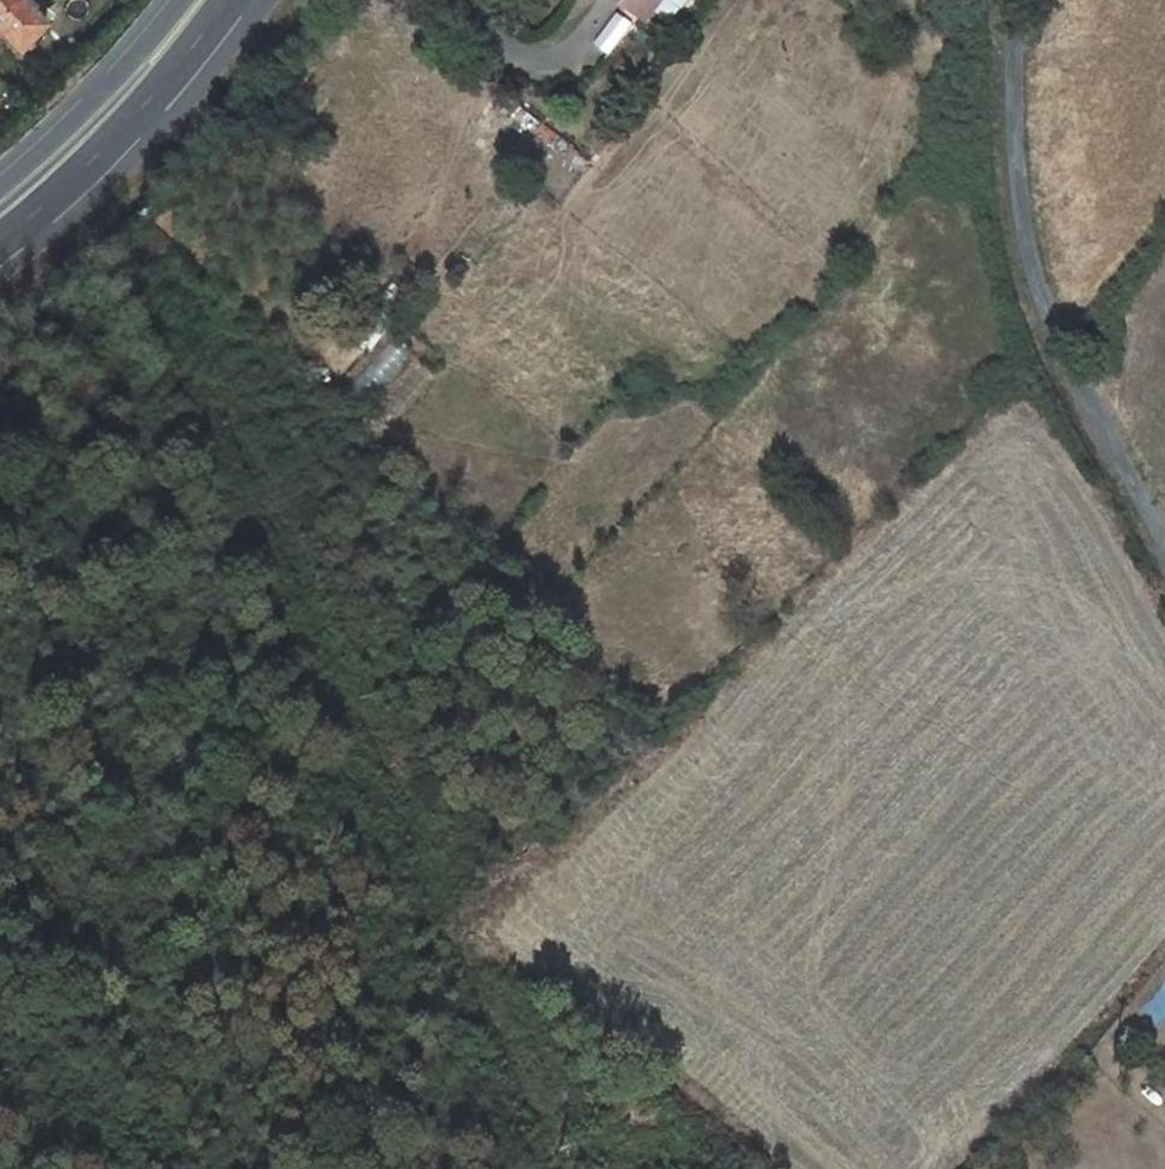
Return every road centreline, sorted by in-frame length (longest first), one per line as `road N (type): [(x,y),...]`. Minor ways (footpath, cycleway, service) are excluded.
road 1 (residential): [(1164,548),(1061,348),(1037,269),(1023,204),(1020,0)]
road 2 (secondary): [(0,244),(94,163),(231,0)]
road 3 (secondary): [(177,0),(56,139),(0,186)]

